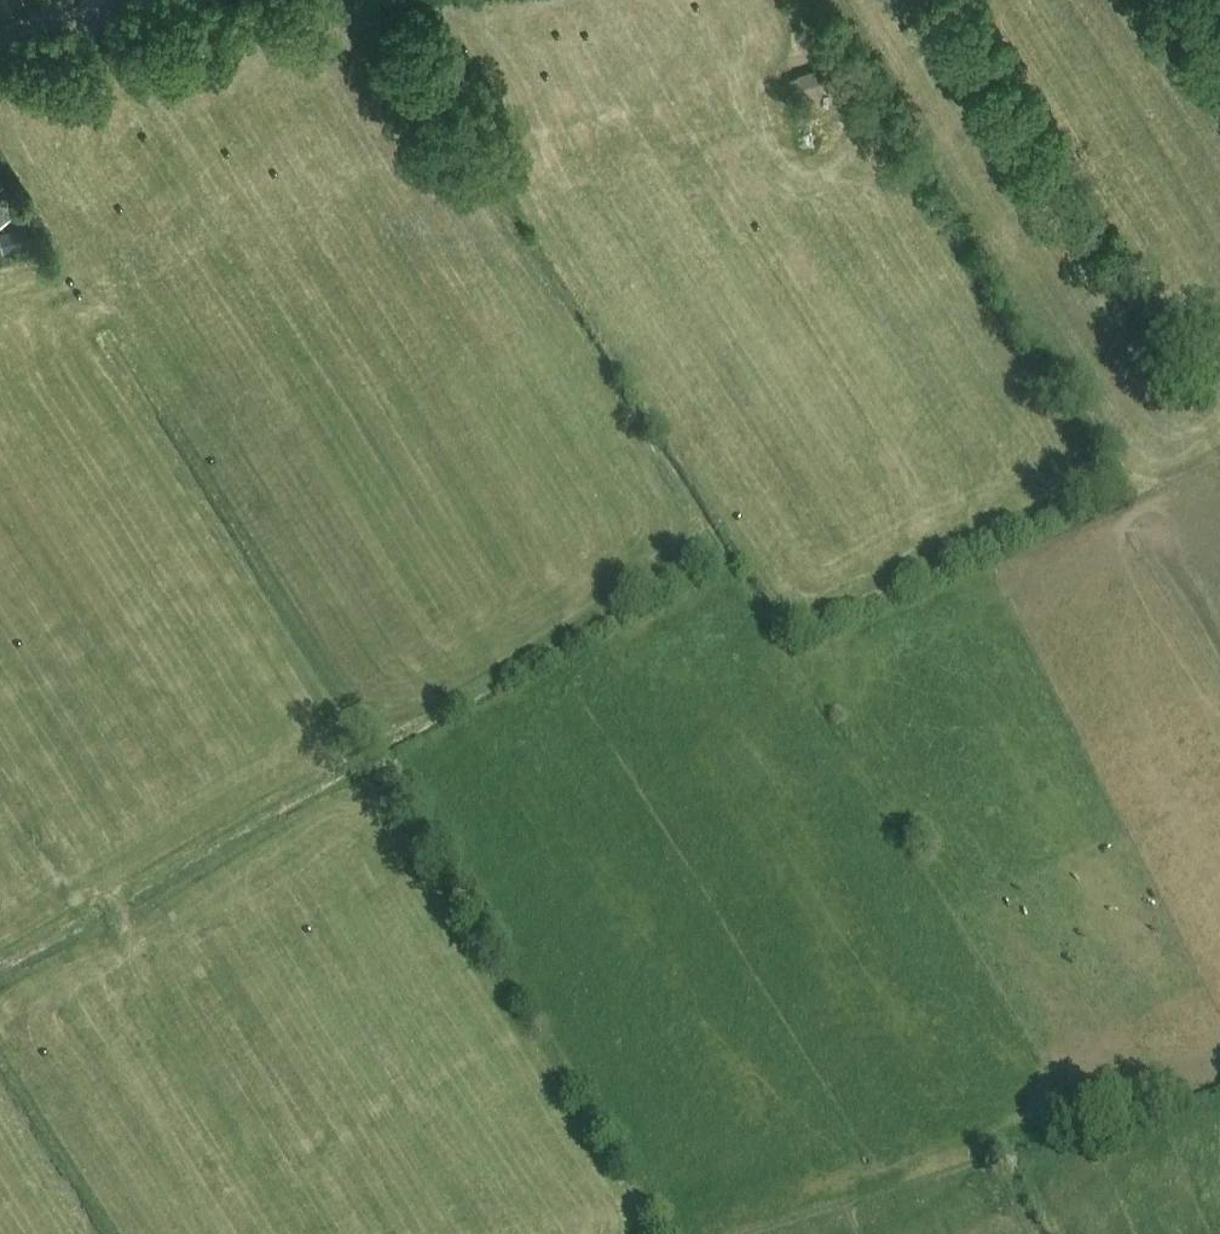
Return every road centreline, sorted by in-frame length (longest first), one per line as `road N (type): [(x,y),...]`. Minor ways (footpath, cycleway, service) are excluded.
road 1 (unclassified): [(0,40),(153,0)]

